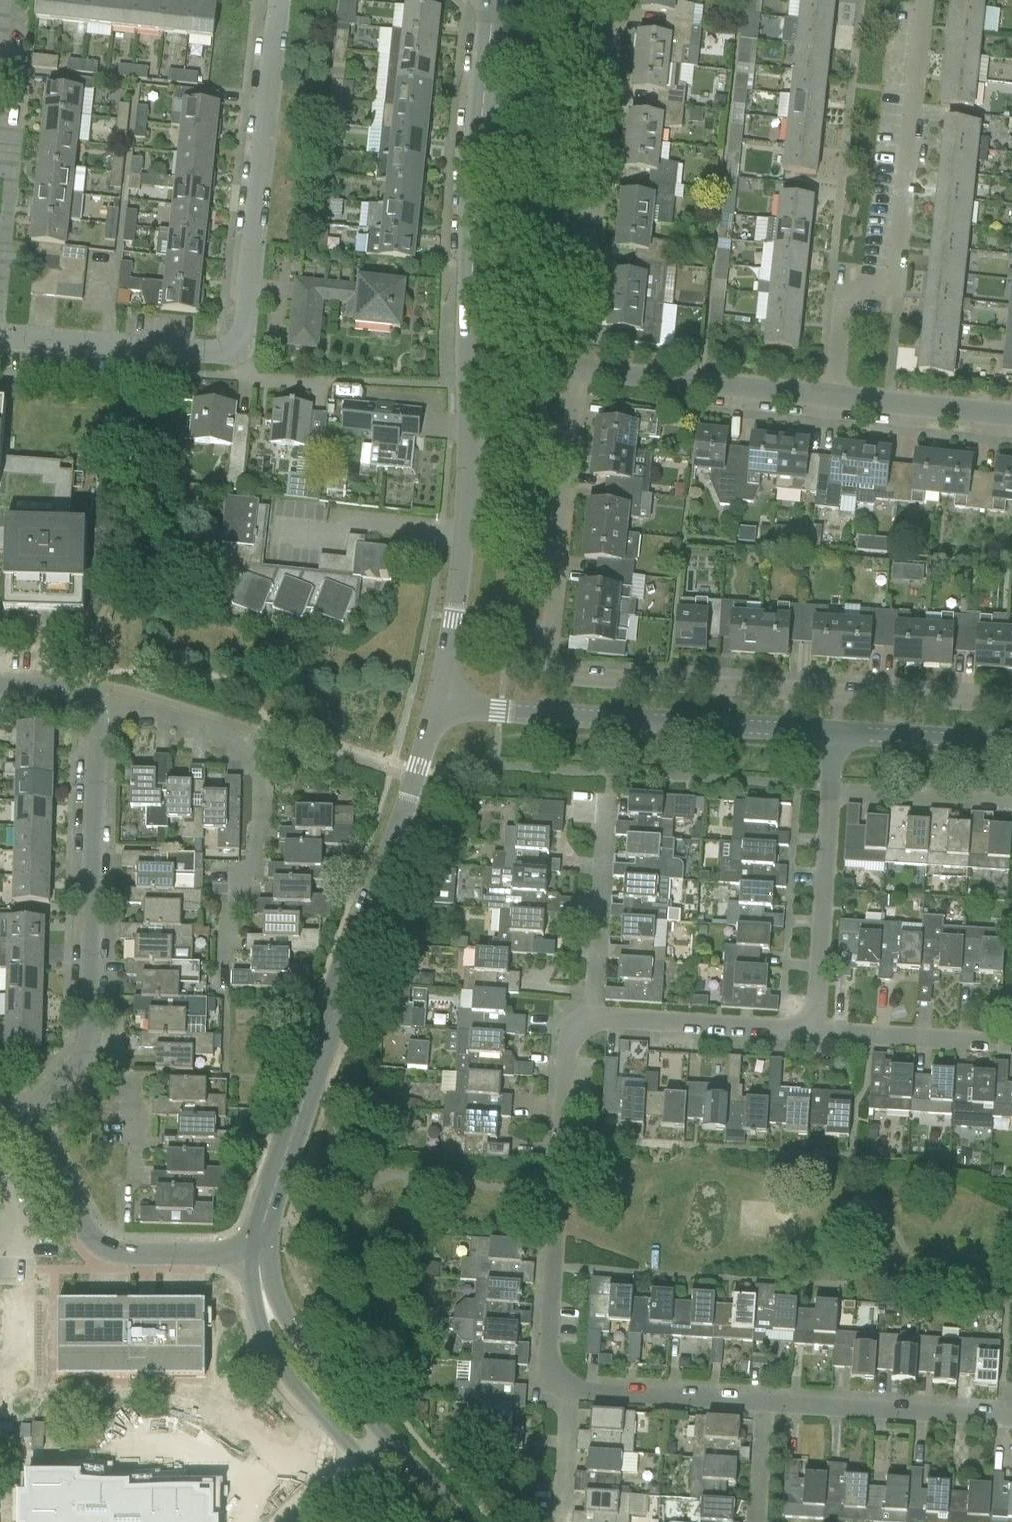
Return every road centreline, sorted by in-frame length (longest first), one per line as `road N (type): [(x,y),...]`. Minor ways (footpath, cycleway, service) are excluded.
road 1 (residential): [(286,0),(242,351),(0,336)]
road 2 (tertiary): [(435,709),(254,1254)]
road 3 (residential): [(550,664),(559,676),(1011,703)]
road 4 (residential): [(922,0),(888,286),(847,291),(831,397)]
road 5 (tertiary): [(435,709),(833,736)]
road 6 (unclassified): [(569,1389),(546,1365),(564,1048),(592,1018)]
road 7 (residential): [(580,373),(624,0)]
road 8 (residential): [(100,718),(253,746),(264,763),(250,865),(221,955)]
road 9 (tertiary): [(494,0),(471,362)]
road 10 (tertiary): [(471,362),(457,588),(435,709)]
road 11 (residential): [(100,718),(90,1035),(77,1056)]
road 12 (tertiary): [(17,1120),(94,1246),(126,1256),(254,1254)]
road 13 (residential): [(550,664),(580,373)]
road 14 (residential): [(580,373),(831,397)]
road 15 (unclassified): [(1011,1419),(763,1401)]
road 16 (unclassified): [(592,1018),(604,778)]
road 17 (unclassified): [(817,1027),(828,787)]
road 18 (tertiary): [(370,1443),(289,1355),(262,1308),(254,1254)]
road 19 (unclassified): [(592,1018),(817,1027)]
road 20 (unclassified): [(828,787),(604,778)]
road 21 (unclassified): [(763,1401),(569,1389)]
road 22 (unclassified): [(817,1027),(1011,1034)]
road 23 (unclassified): [(1011,801),(828,787)]
road 24 (residential): [(831,397),(1011,417)]
road 25 (tertiary): [(833,736),(1011,747)]
road 26 (residential): [(77,1056),(135,1088),(132,1184)]
road 27 (unclassified): [(558,1516),(569,1389)]
road 28 (unclassified): [(758,1521),(763,1401)]

